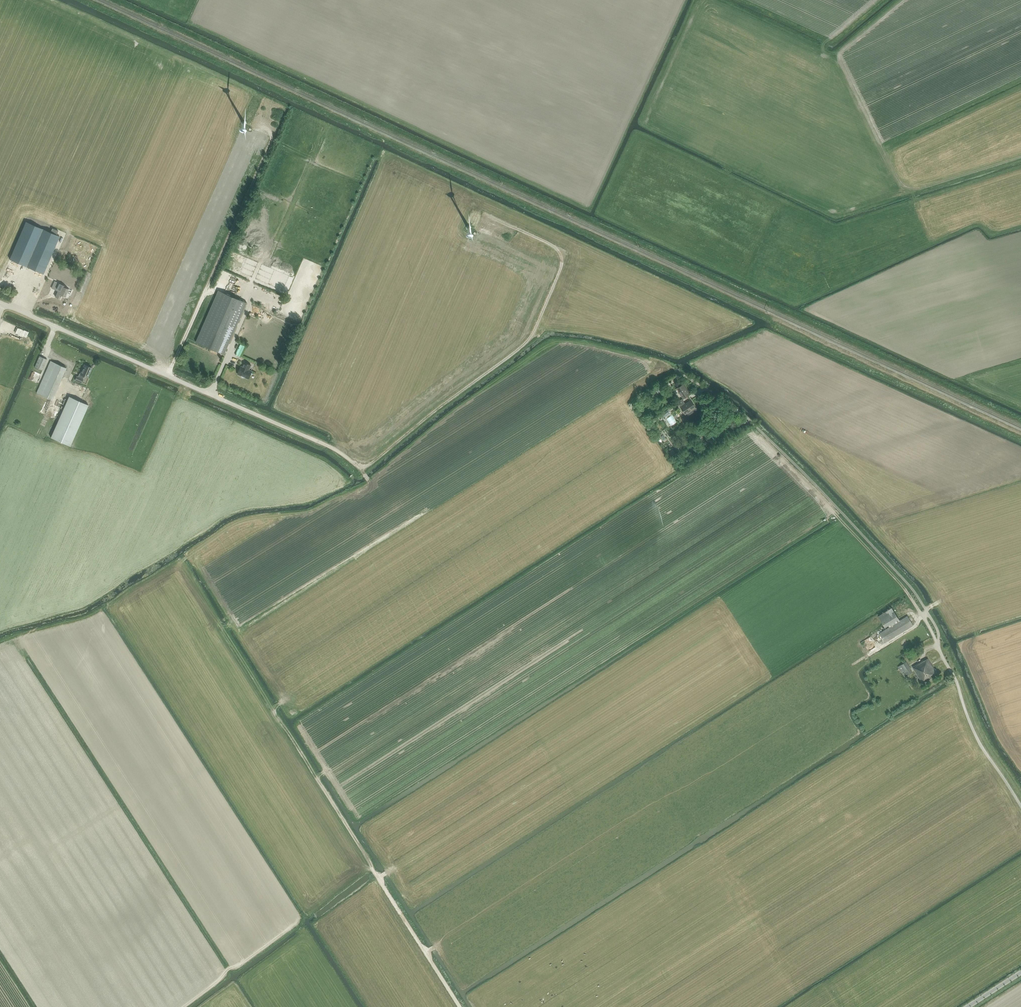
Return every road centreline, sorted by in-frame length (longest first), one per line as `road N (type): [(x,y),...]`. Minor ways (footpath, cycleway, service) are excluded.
road 1 (track): [(325,444),(368,468),(533,338),(562,258),(545,241),(494,219)]
road 2 (unclassified): [(325,444),(0,302)]

